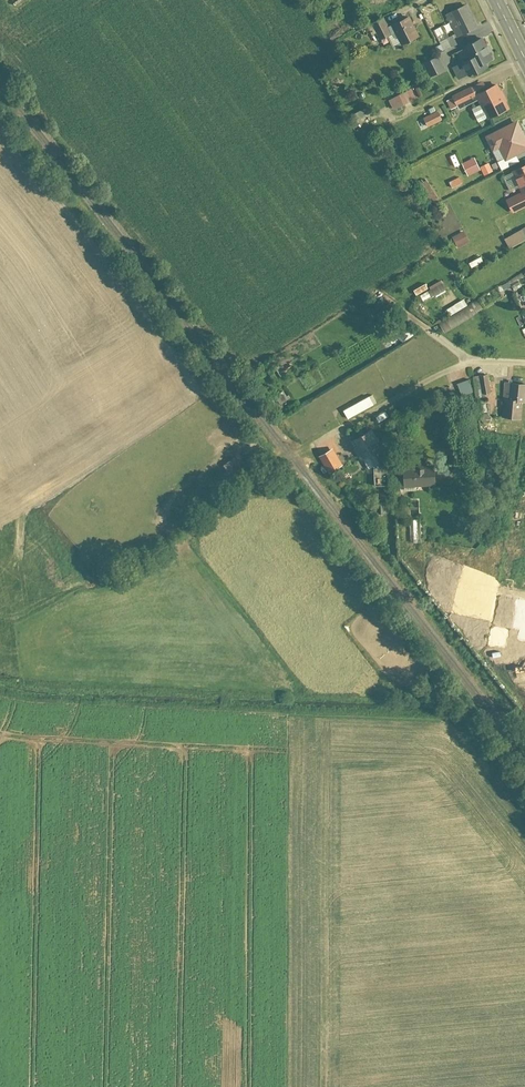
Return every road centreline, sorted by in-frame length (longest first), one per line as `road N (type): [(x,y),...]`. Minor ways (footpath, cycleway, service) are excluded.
road 1 (residential): [(524,364),(484,364),(422,379),(285,453)]

